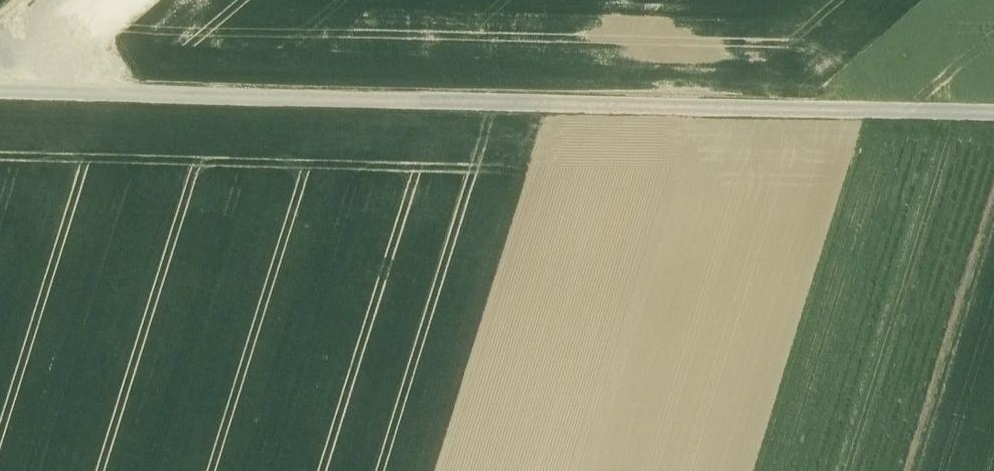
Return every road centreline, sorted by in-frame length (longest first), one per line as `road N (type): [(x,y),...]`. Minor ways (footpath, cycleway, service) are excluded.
road 1 (track): [(0,92),(993,115)]

